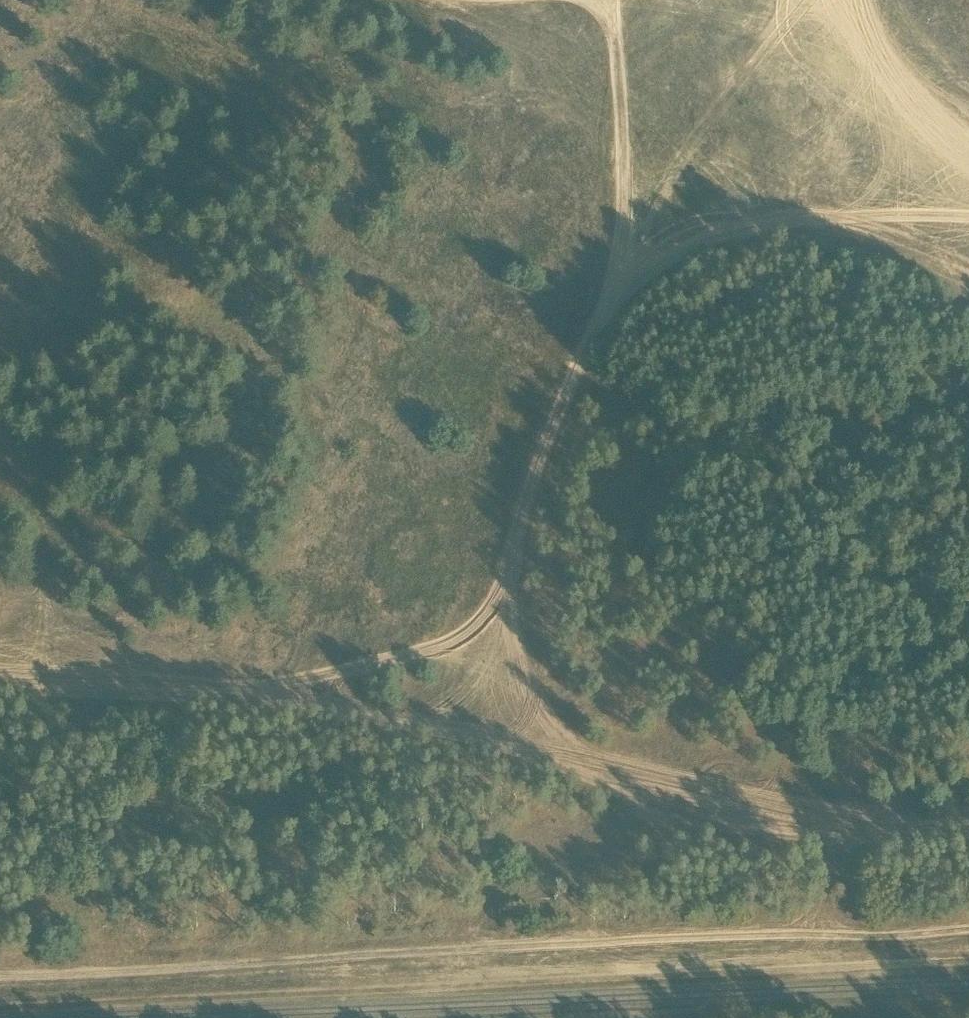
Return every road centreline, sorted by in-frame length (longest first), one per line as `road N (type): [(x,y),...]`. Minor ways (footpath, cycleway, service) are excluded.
road 1 (track): [(0,974),(968,931)]
road 2 (track): [(439,724),(593,329),(651,140),(642,0)]
road 3 (track): [(439,724),(804,826),(968,824)]
road 4 (track): [(0,679),(116,677),(316,696),(439,724)]

